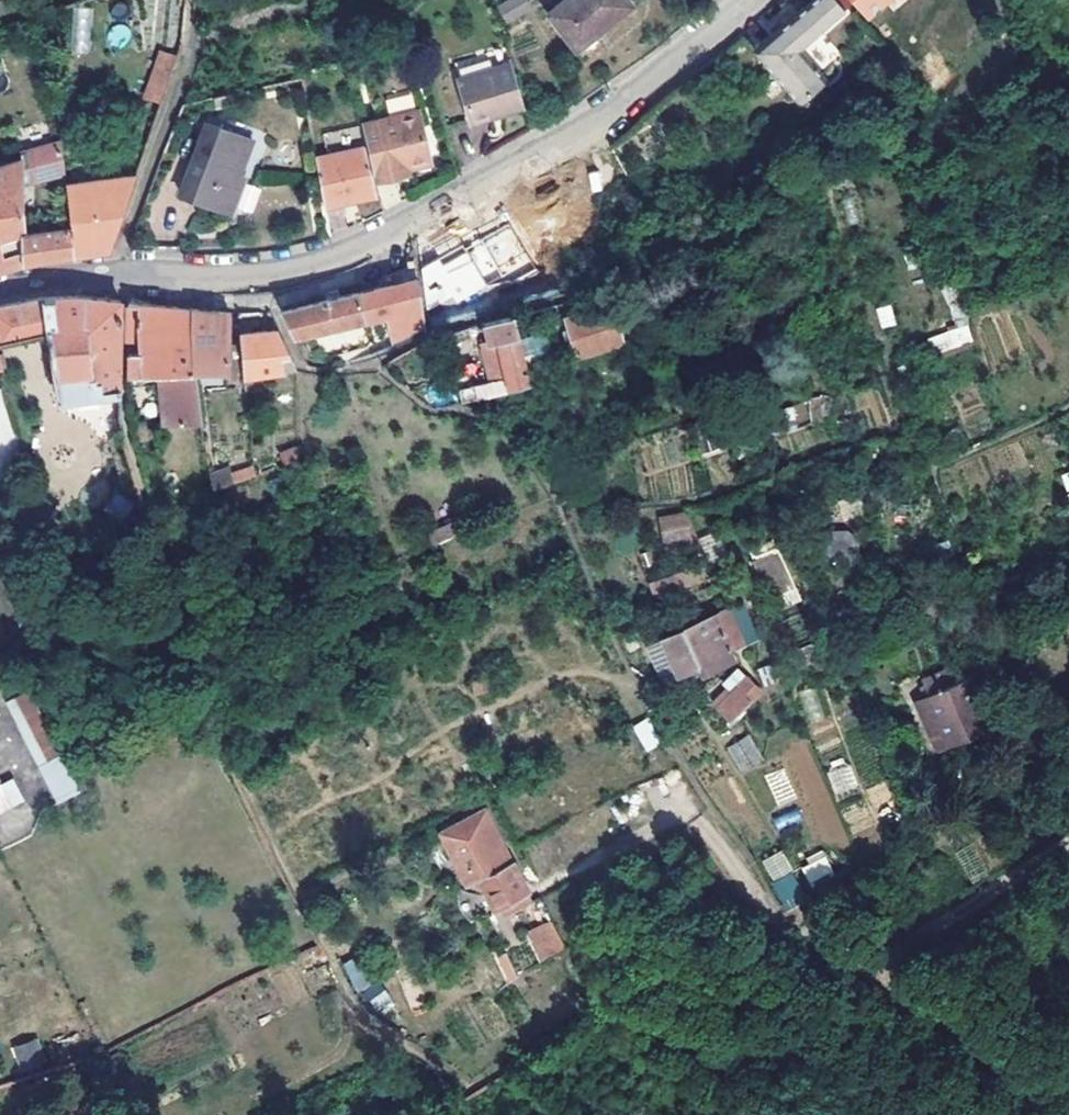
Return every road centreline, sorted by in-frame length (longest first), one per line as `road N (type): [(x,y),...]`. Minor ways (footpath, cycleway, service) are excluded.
road 1 (residential): [(0,290),(74,275),(272,271),(360,245),(610,113),(753,0)]

